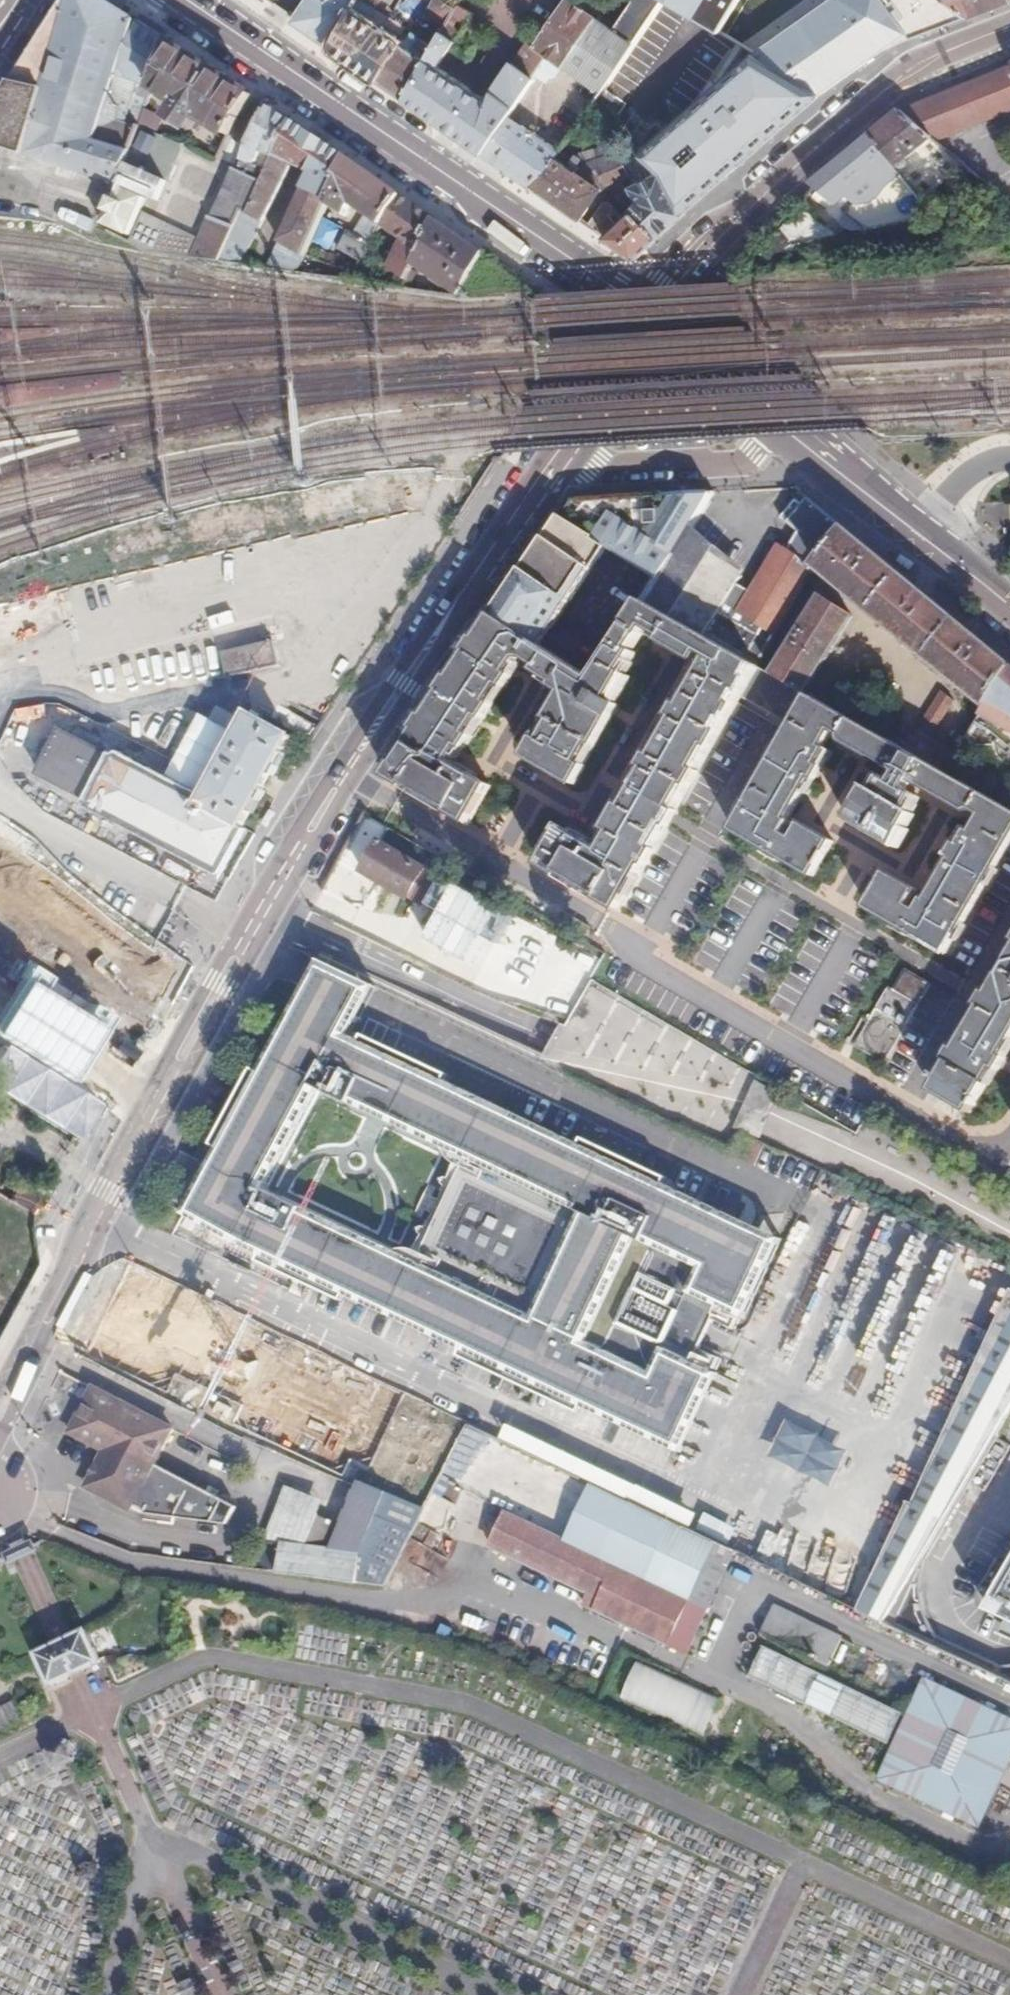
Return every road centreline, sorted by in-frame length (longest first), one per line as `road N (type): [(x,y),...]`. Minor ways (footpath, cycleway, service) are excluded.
road 1 (secondary): [(552,456),(263,914),(95,1215),(0,1410)]
road 2 (primary): [(181,0),(475,195),(641,319)]
road 3 (tertiary): [(1009,25),(923,59),(752,200),(641,319)]
road 4 (residential): [(552,456),(591,465),(756,456),(783,430)]
road 5 (primary): [(641,319),(783,430)]
road 6 (primary): [(783,430),(926,539)]
road 7 (secondary): [(641,319),(552,456)]

